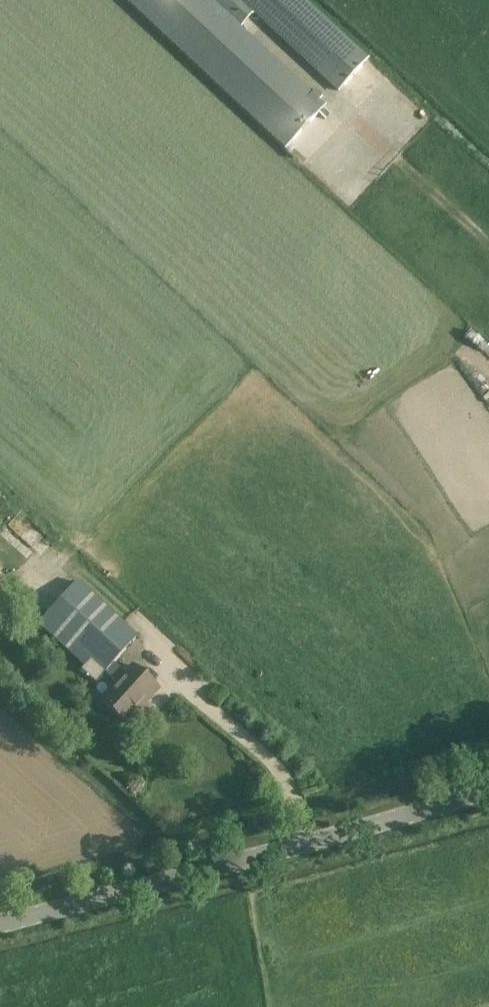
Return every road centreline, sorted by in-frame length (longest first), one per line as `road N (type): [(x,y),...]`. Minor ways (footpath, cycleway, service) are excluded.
road 1 (tertiary): [(0,926),(488,789)]

